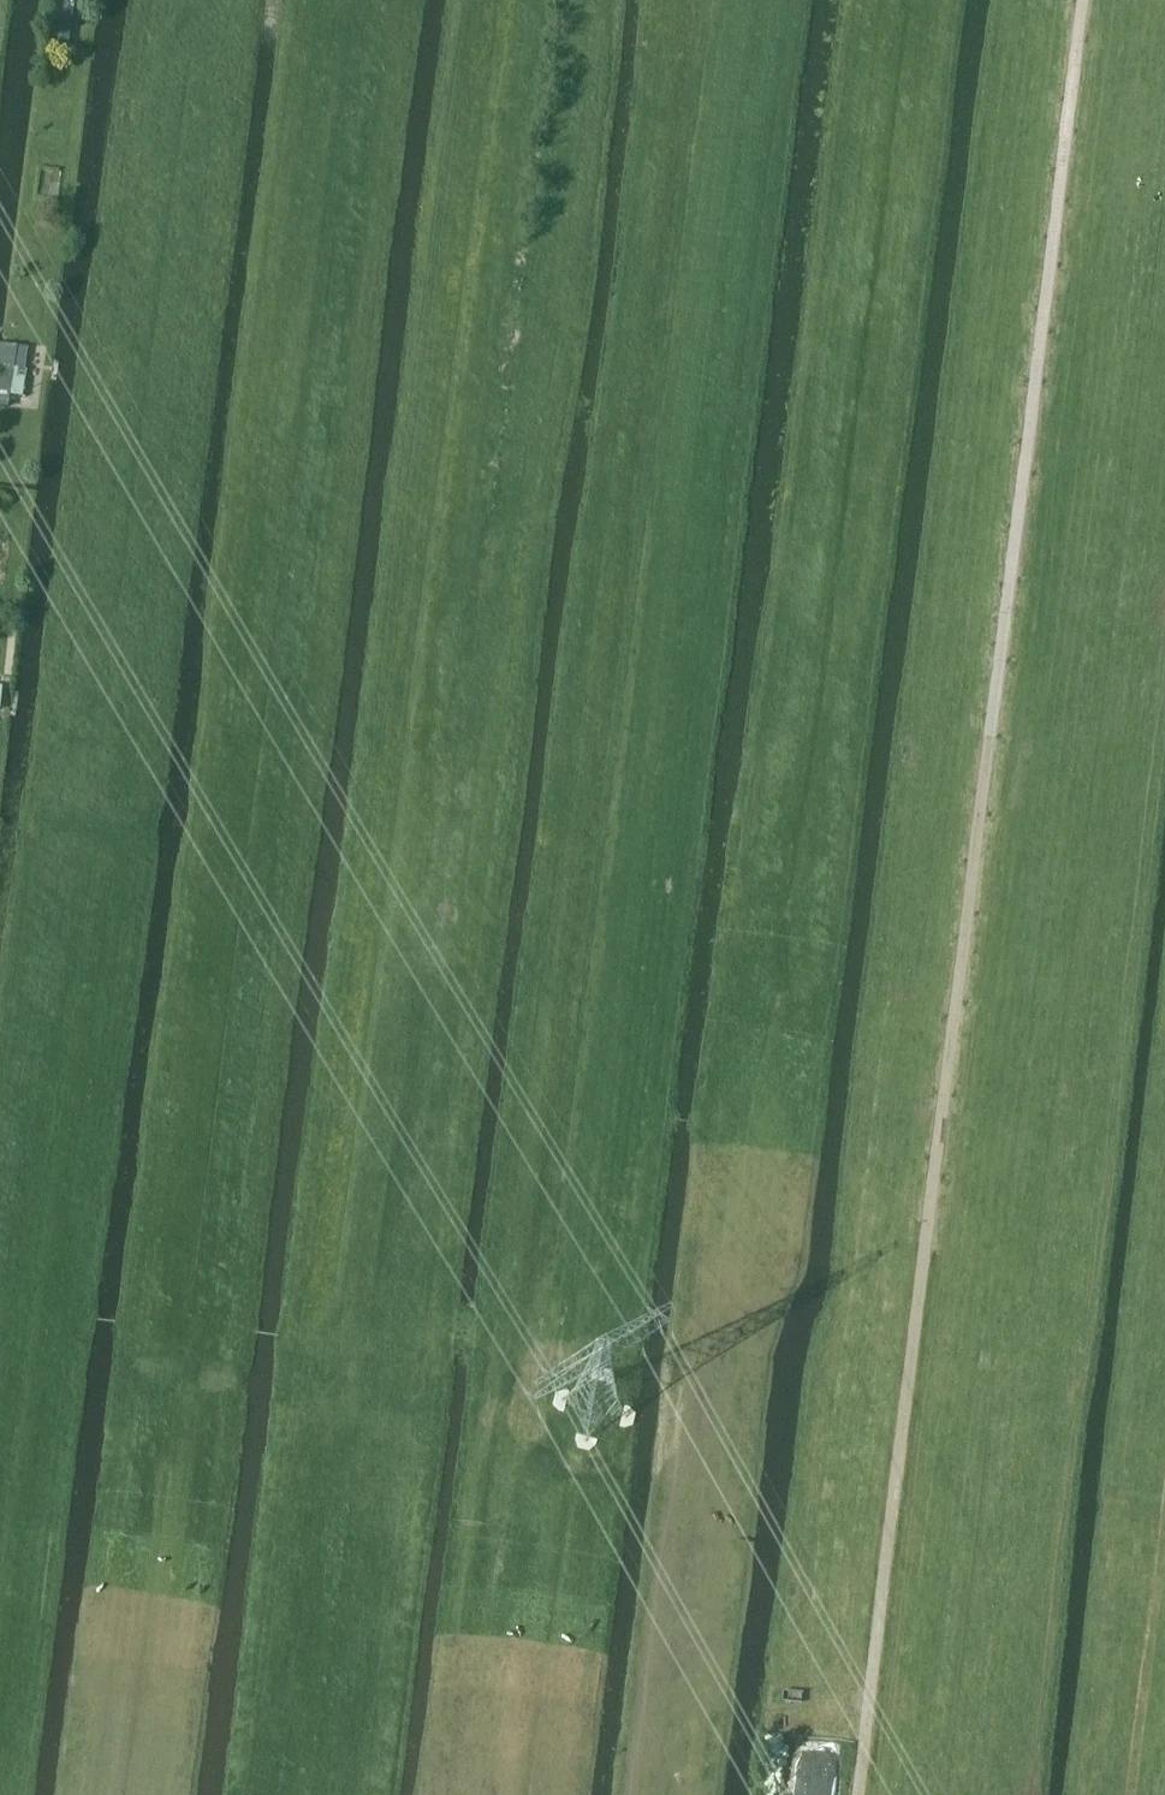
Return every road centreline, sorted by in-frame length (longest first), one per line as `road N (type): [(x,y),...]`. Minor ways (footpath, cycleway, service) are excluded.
road 1 (track): [(867,1794),(1080,0)]

